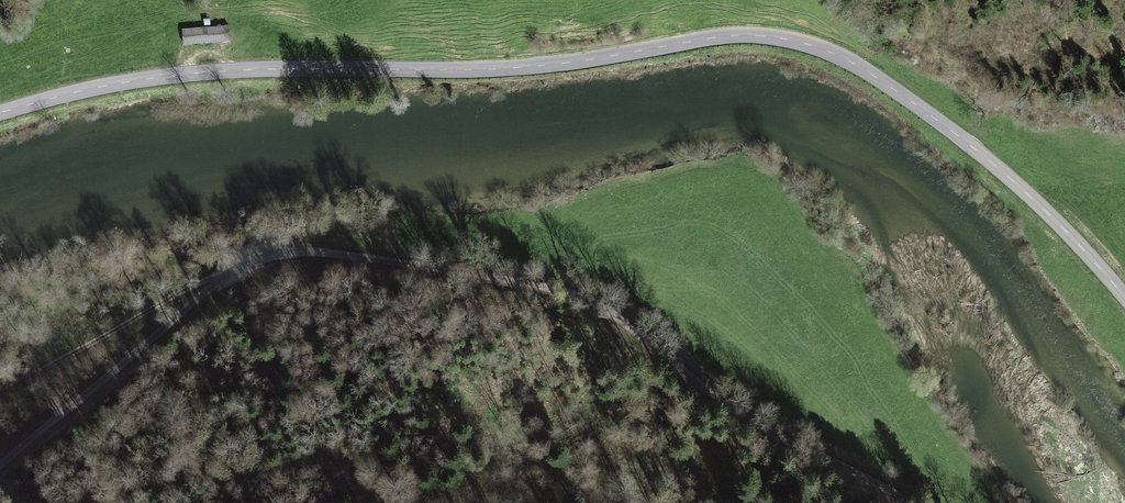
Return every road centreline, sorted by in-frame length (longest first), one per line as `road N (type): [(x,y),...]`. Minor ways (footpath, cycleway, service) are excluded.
road 1 (secondary): [(1124,299),(981,158),(876,77),(788,39),(728,37),(491,69),(192,72),(0,113)]
road 2 (unclassified): [(246,266),(287,245),(335,238),(490,254),(642,334),(901,502)]
road 3 (track): [(775,502),(644,465),(393,448)]
road 4 (unclassified): [(246,266),(0,475)]
road 5 (track): [(0,394),(246,266)]

